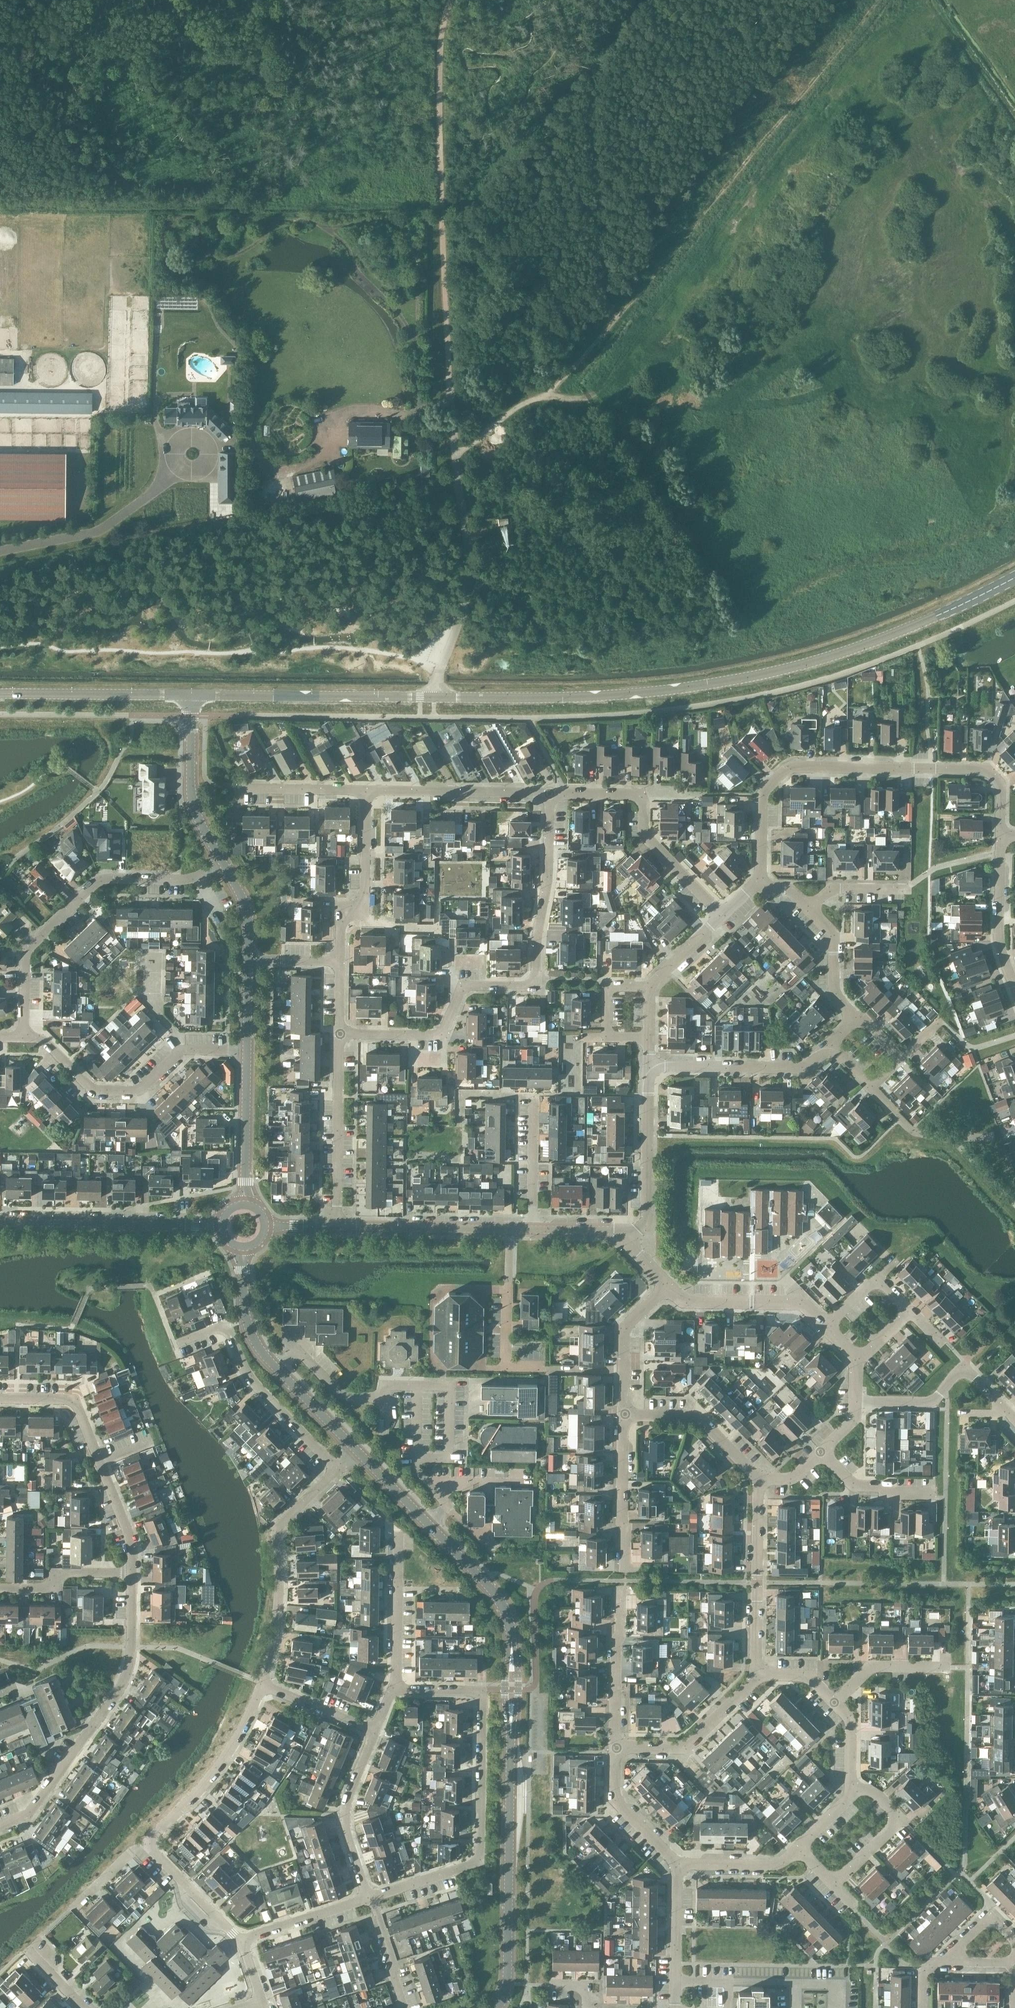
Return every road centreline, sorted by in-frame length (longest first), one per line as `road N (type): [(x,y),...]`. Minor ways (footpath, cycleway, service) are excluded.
road 1 (track): [(536,394),(587,396),(606,382),(804,120),(881,34),(918,9),(942,13),(952,25)]
road 2 (secondary): [(437,697),(644,692),(750,676),(879,639),(1014,577)]
road 3 (track): [(878,0),(582,359),(551,384)]
road 4 (residential): [(339,1034),(435,1035),(463,985),(536,985),(549,793)]
road 5 (residential): [(369,1898),(479,1862),(482,1691),(395,1689)]
road 6 (residential): [(759,887),(760,799),(786,769),(988,768)]
road 7 (residential): [(23,1038),(27,950),(96,882),(186,879),(222,862)]
road 8 (residential): [(451,392),(469,564),(441,668)]
road 9 (tertiary): [(496,2007),(507,1978),(510,1734)]
road 10 (residential): [(23,1038),(44,1040),(88,1084),(104,1089),(138,1089),(181,1049),(247,1050)]
road 11 (residential): [(132,1573),(129,1538),(77,1406),(0,1398)]
road 12 (tertiary): [(512,1639),(491,1588),(355,1449)]
road 13 (residential): [(263,1684),(278,1606),(275,1530),(335,1468)]
road 14 (tertiary): [(355,1449),(252,1338),(243,1249)]
road 15 (residential): [(335,1468),(250,1379),(226,1324),(178,1343)]
road 16 (tertiary): [(221,1225),(0,1223)]
road 17 (secondary): [(408,696),(191,695)]
road 18 (residential): [(150,1844),(223,1761),(263,1684)]
road 19 (unclassified): [(531,1230),(336,1226)]
road 20 (residential): [(759,1674),(762,1481)]
road 21 (residential): [(336,1226),(339,1034)]
road 22 (secondary): [(191,695),(0,693)]
road 23 (residential): [(649,1067),(804,1068),(829,1045)]
road 24 (residential): [(549,793),(366,790)]
road 25 (residential): [(627,1243),(647,1217),(649,1067)]
road 26 (unclassified): [(369,1898),(345,1815),(375,1731)]
road 27 (tertiary): [(222,862),(192,796),(191,695)]
road 28 (residential): [(616,1748),(684,1747),(759,1674)]
road 29 (residential): [(826,1326),(798,1303),(685,1300),(668,1286)]
road 30 (residential): [(616,1748),(616,1641),(620,1590),(631,1590)]
road 31 (residential): [(92,1727),(129,1669),(132,1573)]
road 32 (residential): [(625,1414),(625,1568),(634,1568)]
road 33 (residential): [(762,1481),(700,1422),(625,1414)]
road 34 (residential): [(850,1790),(873,1789),(901,1819),(834,1884)]
road 35 (tertiary): [(244,1203),(247,1050)]
road 36 (residential): [(1014,987),(998,943),(1002,837)]
road 37 (residential): [(724,915),(652,843),(644,794)]
road 38 (residential): [(668,1286),(626,1326),(625,1414)]
road 39 (residential): [(675,2007),(678,1863)]
road 40 (residential): [(678,1863),(614,1799),(616,1748)]
road 41 (residential): [(0,1825),(28,1814),(92,1727)]
road 42 (residential): [(0,1588),(47,1588),(65,1573),(132,1573)]
road 43 (residential): [(834,1702),(871,1666),(945,1667),(945,1656)]
road 44 (unclassified): [(242,1941),(369,1898)]
road 45 (residential): [(242,1941),(150,1844)]
road 46 (residential): [(531,1230),(534,1101)]
road 47 (residential): [(366,790),(239,788)]
road 48 (residential): [(933,1494),(854,1483),(821,1451)]
road 49 (residential): [(678,1863),(773,1864),(798,1847)]
road 50 (residential): [(854,1015),(836,993),(835,934),(808,909)]
road 51 (residential): [(364,913),(366,790)]
road 52 (unclassified): [(375,1731),(263,1684)]

